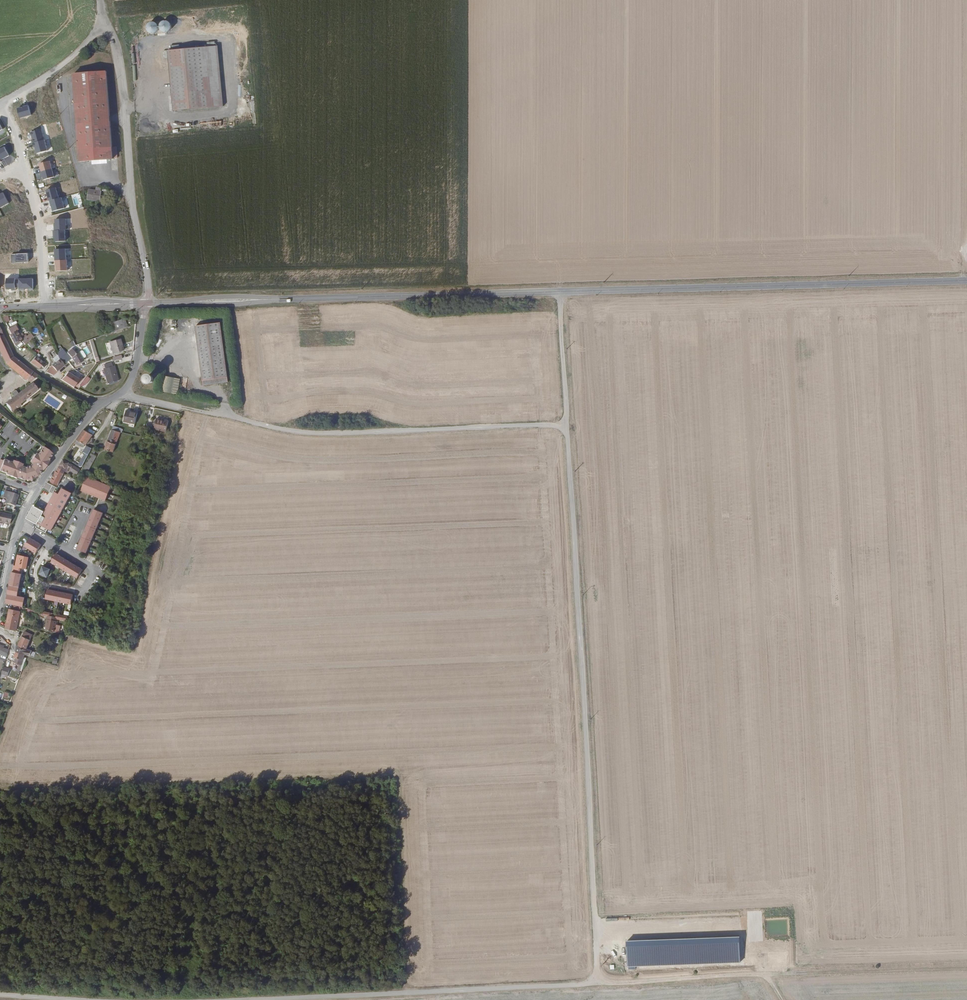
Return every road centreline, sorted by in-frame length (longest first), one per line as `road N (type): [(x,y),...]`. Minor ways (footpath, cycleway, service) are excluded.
road 1 (tertiary): [(966,283),(147,303)]
road 2 (track): [(560,293),(600,987)]
road 3 (track): [(155,999),(772,976)]
road 4 (track): [(184,410),(300,432),(570,428)]
road 5 (residential): [(106,27),(122,73),(147,303)]
road 6 (track): [(772,976),(966,968)]
road 7 (residential): [(101,408),(35,492),(11,550)]
road 8 (track): [(101,0),(106,27),(55,73),(0,103)]
road 9 (residential): [(22,168),(39,227),(45,304)]
road 10 (residential): [(0,325),(27,365),(101,408)]

